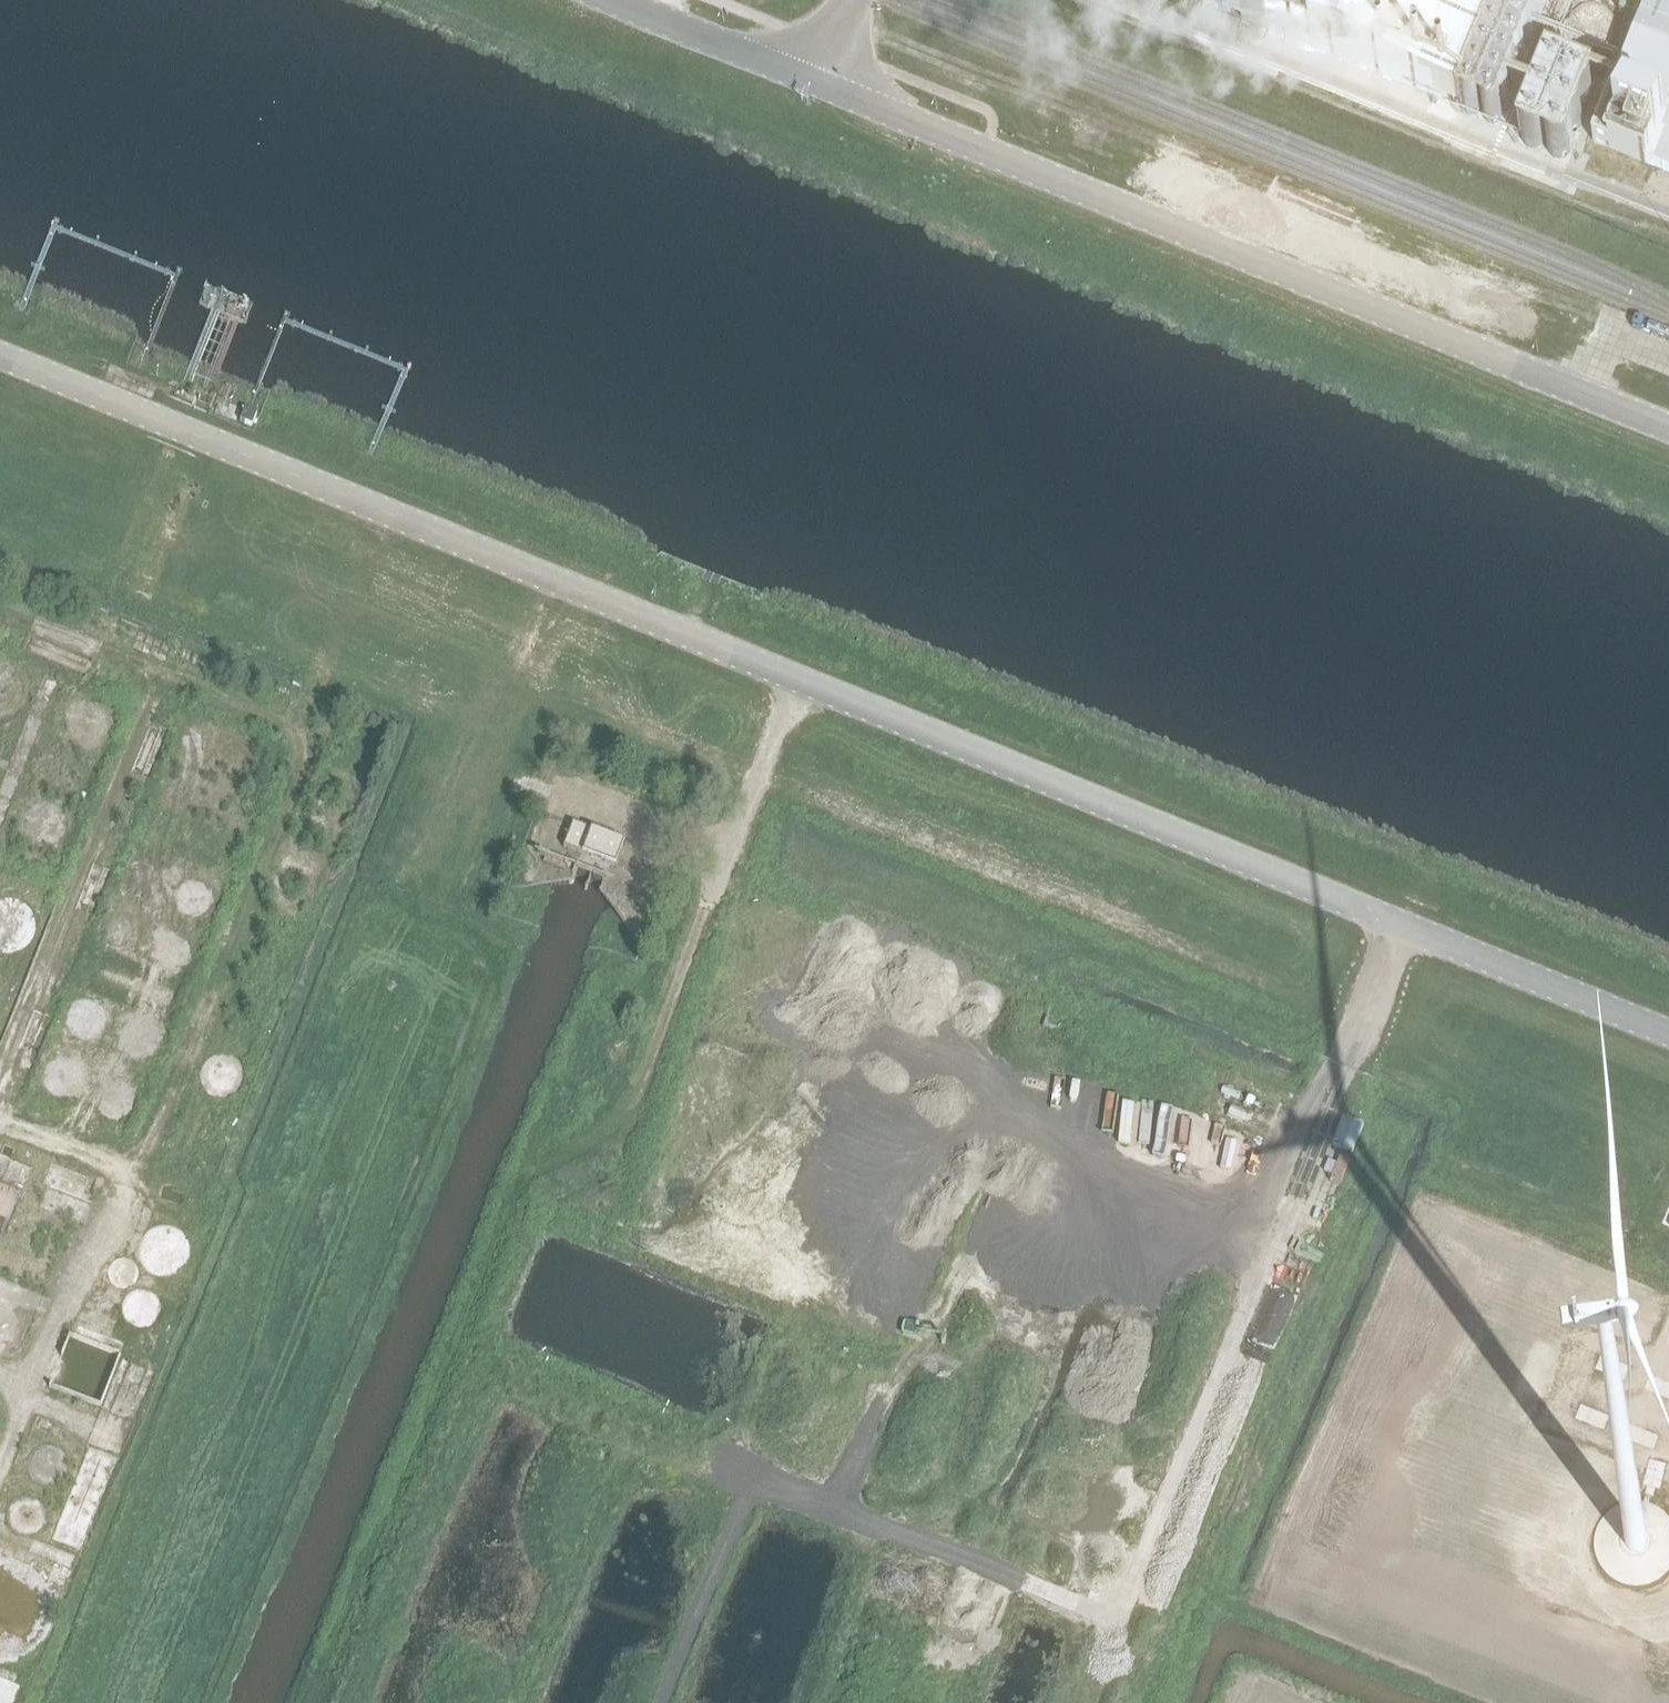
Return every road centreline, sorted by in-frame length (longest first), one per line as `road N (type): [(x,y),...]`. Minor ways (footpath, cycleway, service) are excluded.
road 1 (unclassified): [(1668,1032),(0,355)]
road 2 (unclassified): [(1668,430),(814,76)]
road 3 (track): [(621,1141),(708,894)]
road 4 (tertiary): [(814,76),(609,0)]

